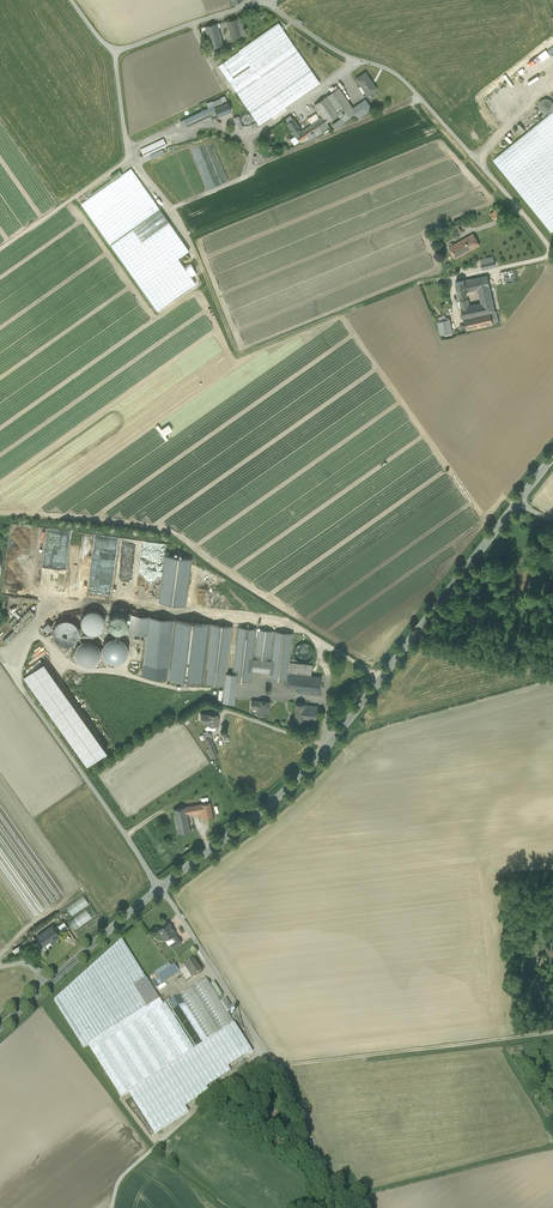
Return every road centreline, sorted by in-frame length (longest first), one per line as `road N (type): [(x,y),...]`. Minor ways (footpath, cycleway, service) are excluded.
road 1 (tertiary): [(160,887),(333,742),(519,502)]
road 2 (track): [(552,1032),(246,1065),(119,1177),(113,1207)]
road 3 (unclassified): [(552,247),(395,73),(335,51),(266,0)]
road 4 (unclassified): [(334,1207),(323,1163),(274,1067),(160,887)]
road 5 (track): [(160,887),(0,657)]
road 6 (track): [(114,50),(129,160),(0,250)]
road 7 (track): [(128,150),(212,121),(252,141),(353,60)]
road 8 (unclassified): [(71,0),(114,50),(264,0)]
road 9 (tertiary): [(0,1028),(160,887)]
road 10 (track): [(129,160),(183,227),(202,269)]

